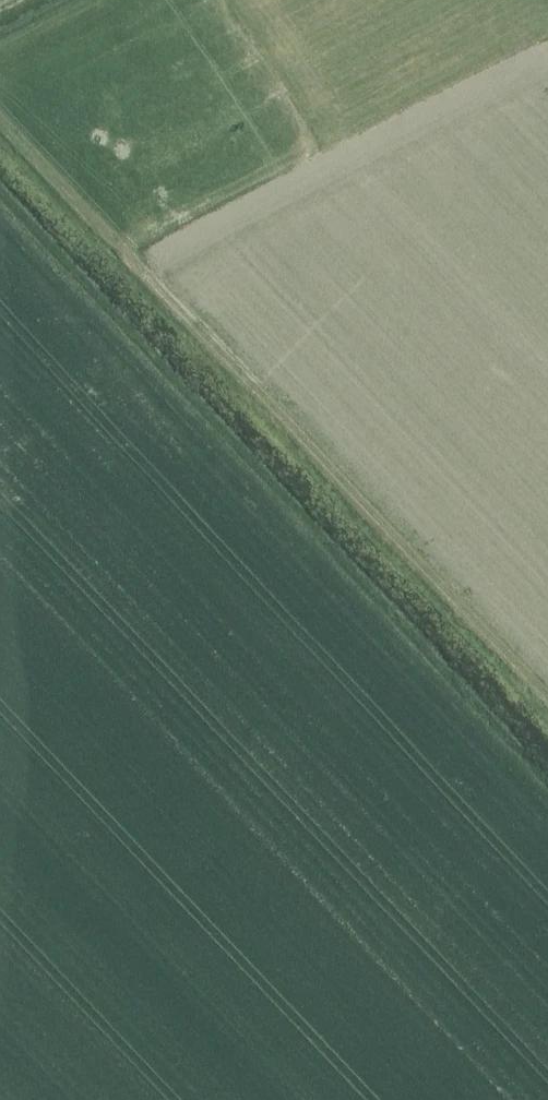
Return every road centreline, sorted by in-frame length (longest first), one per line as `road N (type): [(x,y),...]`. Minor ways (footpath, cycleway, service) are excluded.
road 1 (track): [(547,691),(0,112)]

